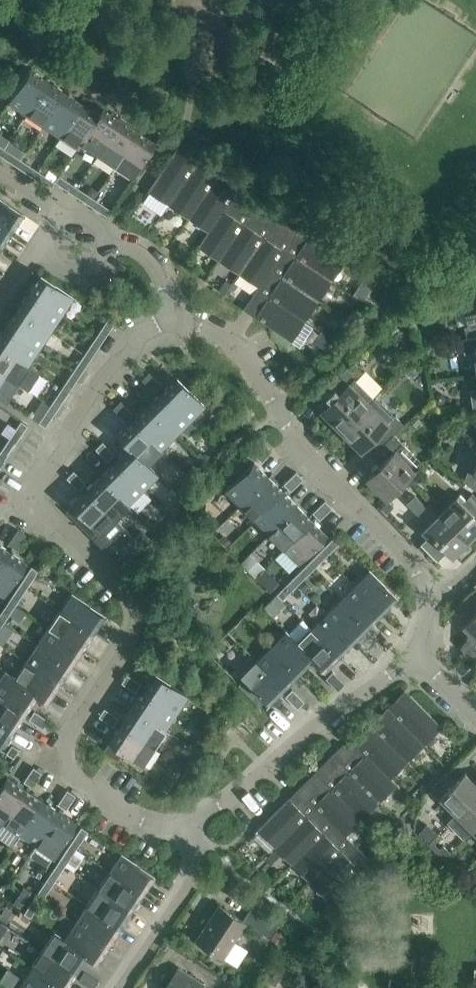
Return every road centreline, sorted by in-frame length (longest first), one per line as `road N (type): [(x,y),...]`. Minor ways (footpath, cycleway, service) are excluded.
road 1 (residential): [(188,822),(160,829),(69,777),(64,741),(130,644),(139,610),(130,591),(25,509),(108,368),(134,351),(137,333),(176,322)]
road 2 (residential): [(433,601),(409,561),(290,433),(237,351),(176,322)]
road 3 (residential): [(188,822),(220,806),(416,653)]
road 4 (residential): [(121,987),(195,872),(188,822)]
road 5 (residential): [(176,322),(152,257),(56,211)]

